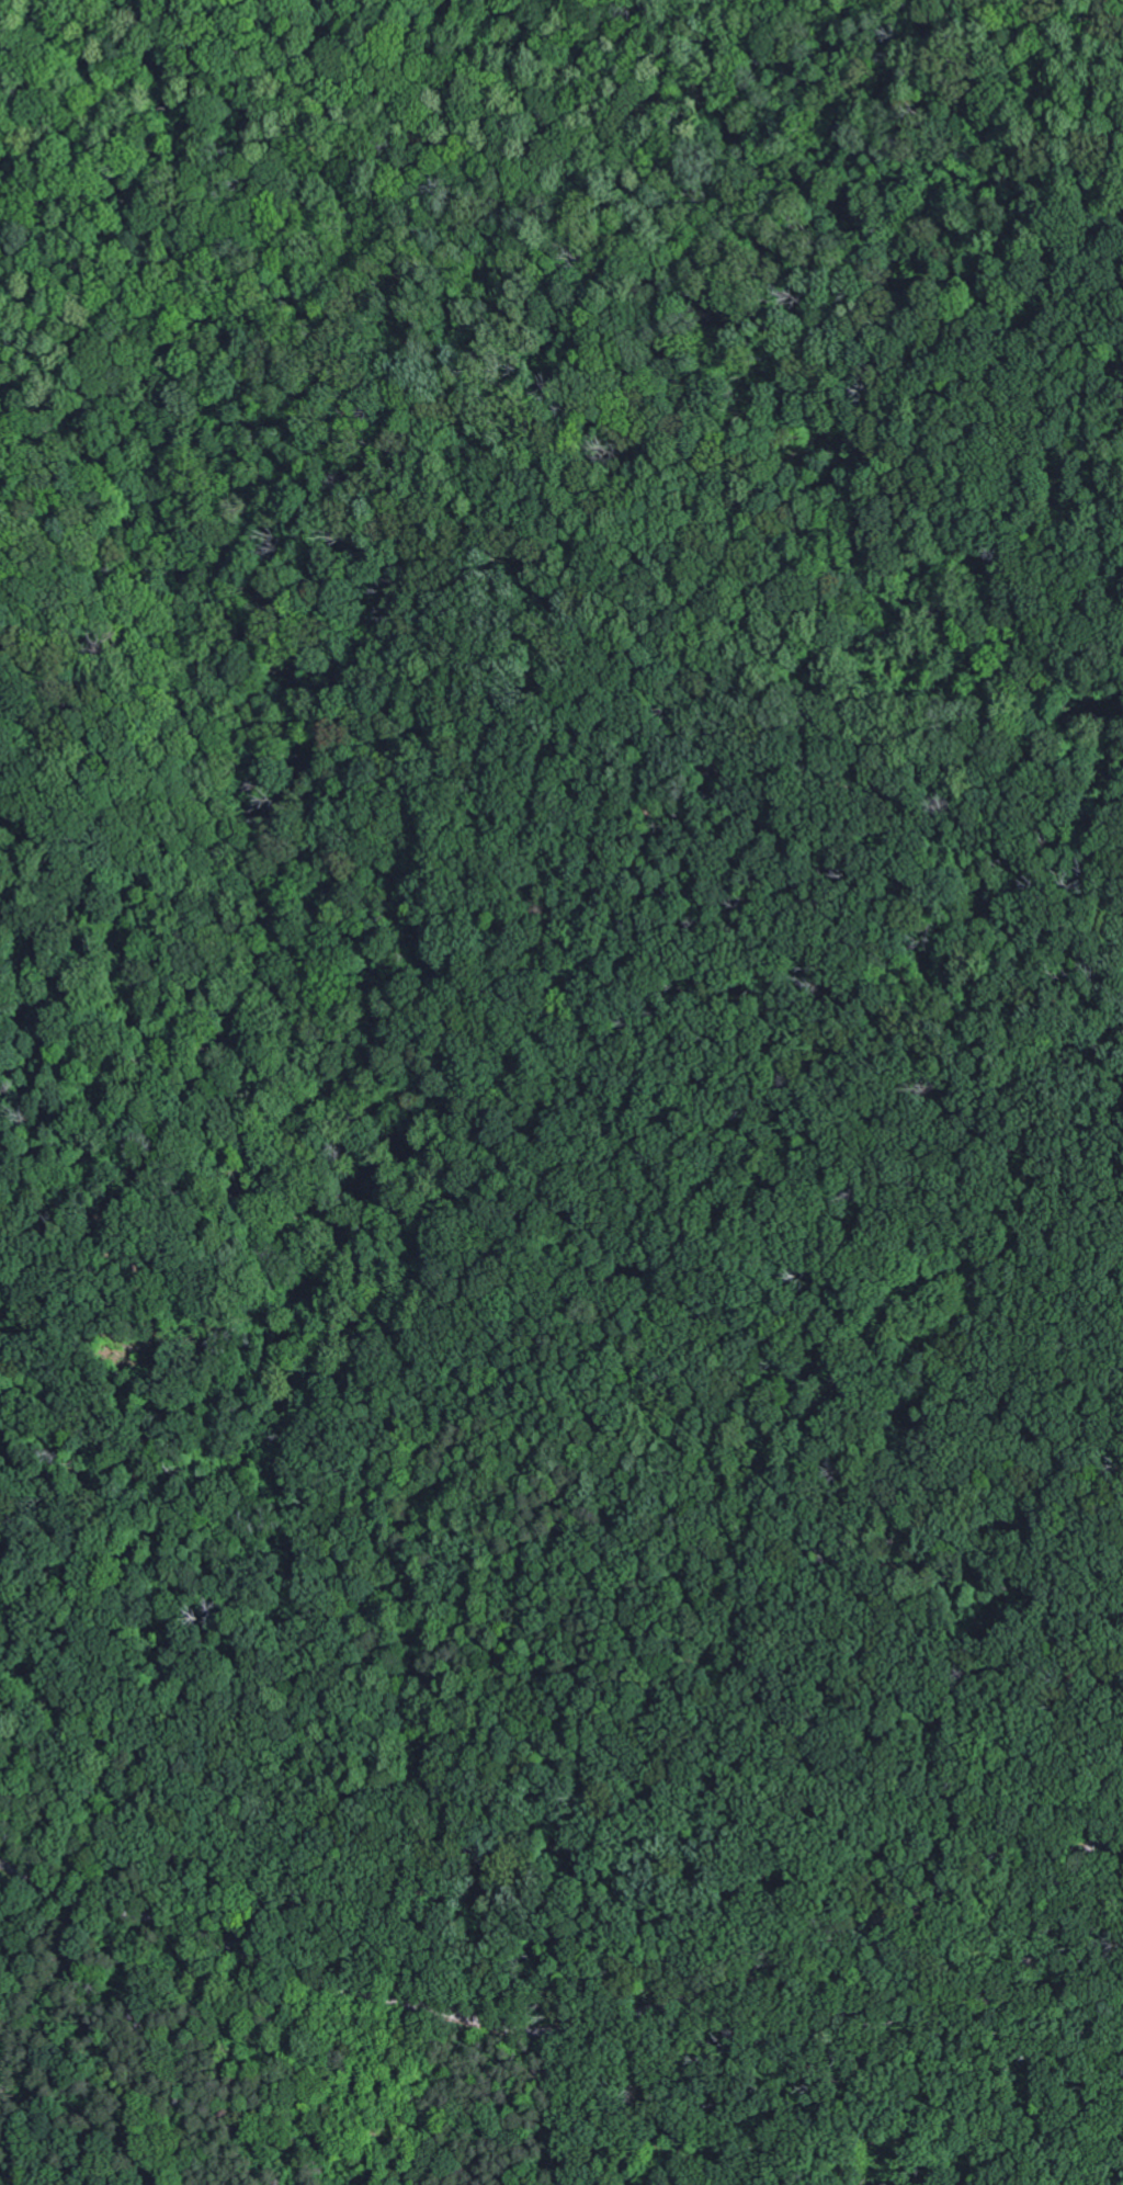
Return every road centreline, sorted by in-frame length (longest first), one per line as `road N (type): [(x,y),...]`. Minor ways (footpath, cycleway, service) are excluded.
road 1 (residential): [(0,1861),(398,2013),(462,2025),(555,2027),(604,2022),(738,1982),(1122,1833)]

